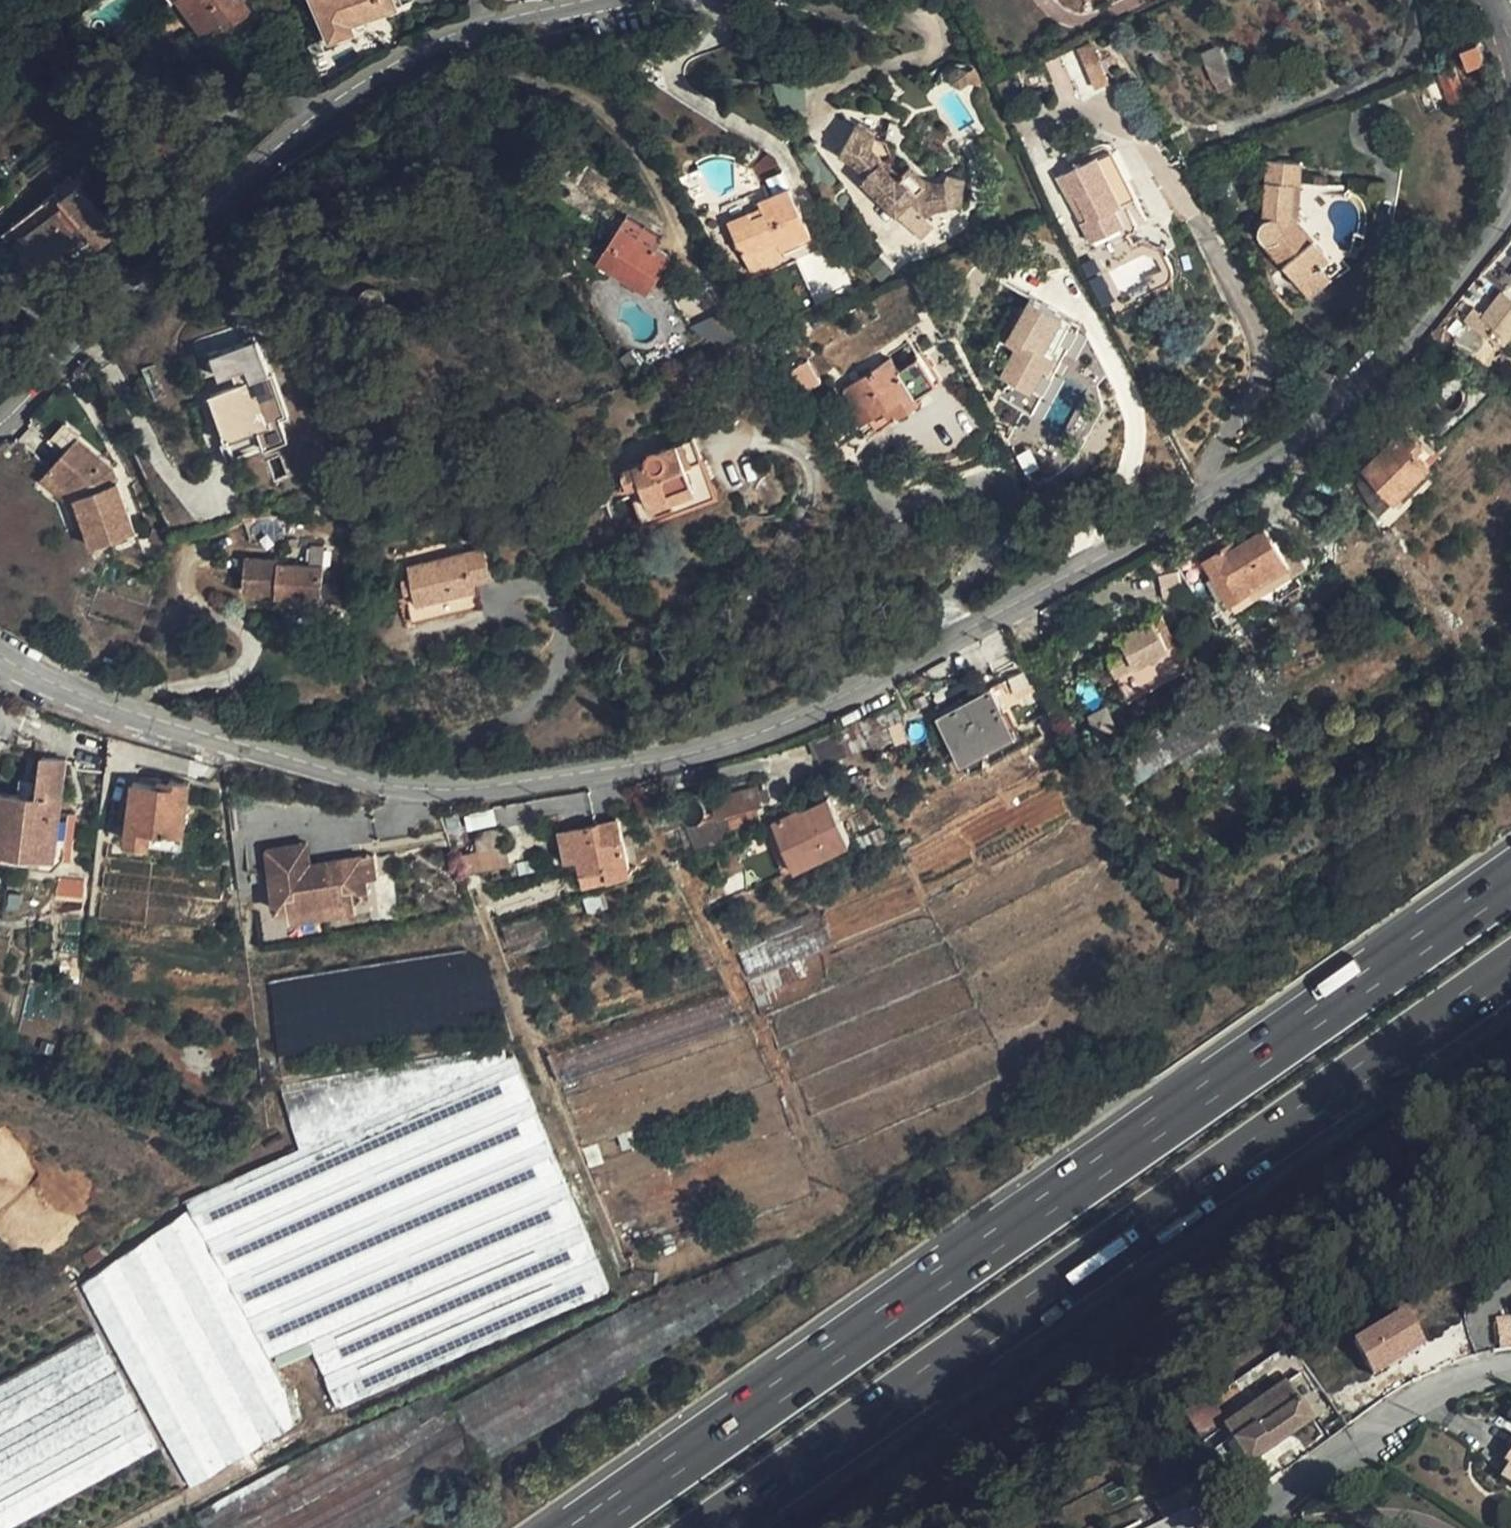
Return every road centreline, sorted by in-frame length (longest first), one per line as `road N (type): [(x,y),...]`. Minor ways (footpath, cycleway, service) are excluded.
road 1 (residential): [(0,650),(130,717),(391,786),(498,785),(709,748),(870,685),(1289,445),(1425,319),(1510,205)]
road 2 (motorway): [(1510,882),(588,1527)]
road 3 (motorway): [(711,1527),(1510,969)]
road 4 (residential): [(0,419),(239,179),(360,82),(470,24),(577,0)]
road 5 (residential): [(1248,1527),(1462,1376),(1510,1370)]

